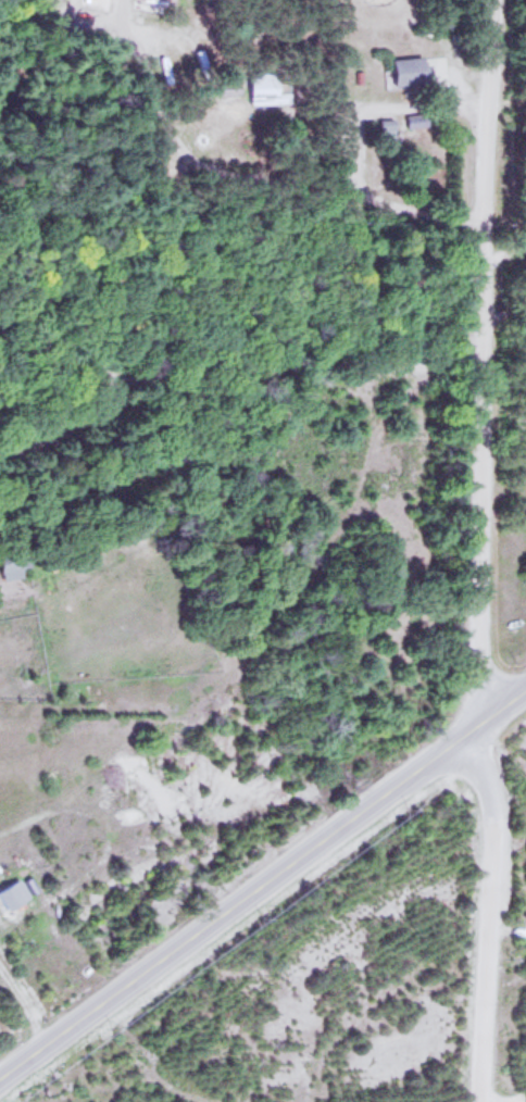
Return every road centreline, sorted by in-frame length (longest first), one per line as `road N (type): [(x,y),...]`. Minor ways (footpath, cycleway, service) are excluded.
road 1 (residential): [(479,723),(489,0)]
road 2 (secondary): [(0,1080),(525,689)]
road 3 (residential): [(482,1101),(493,835),(479,723)]

